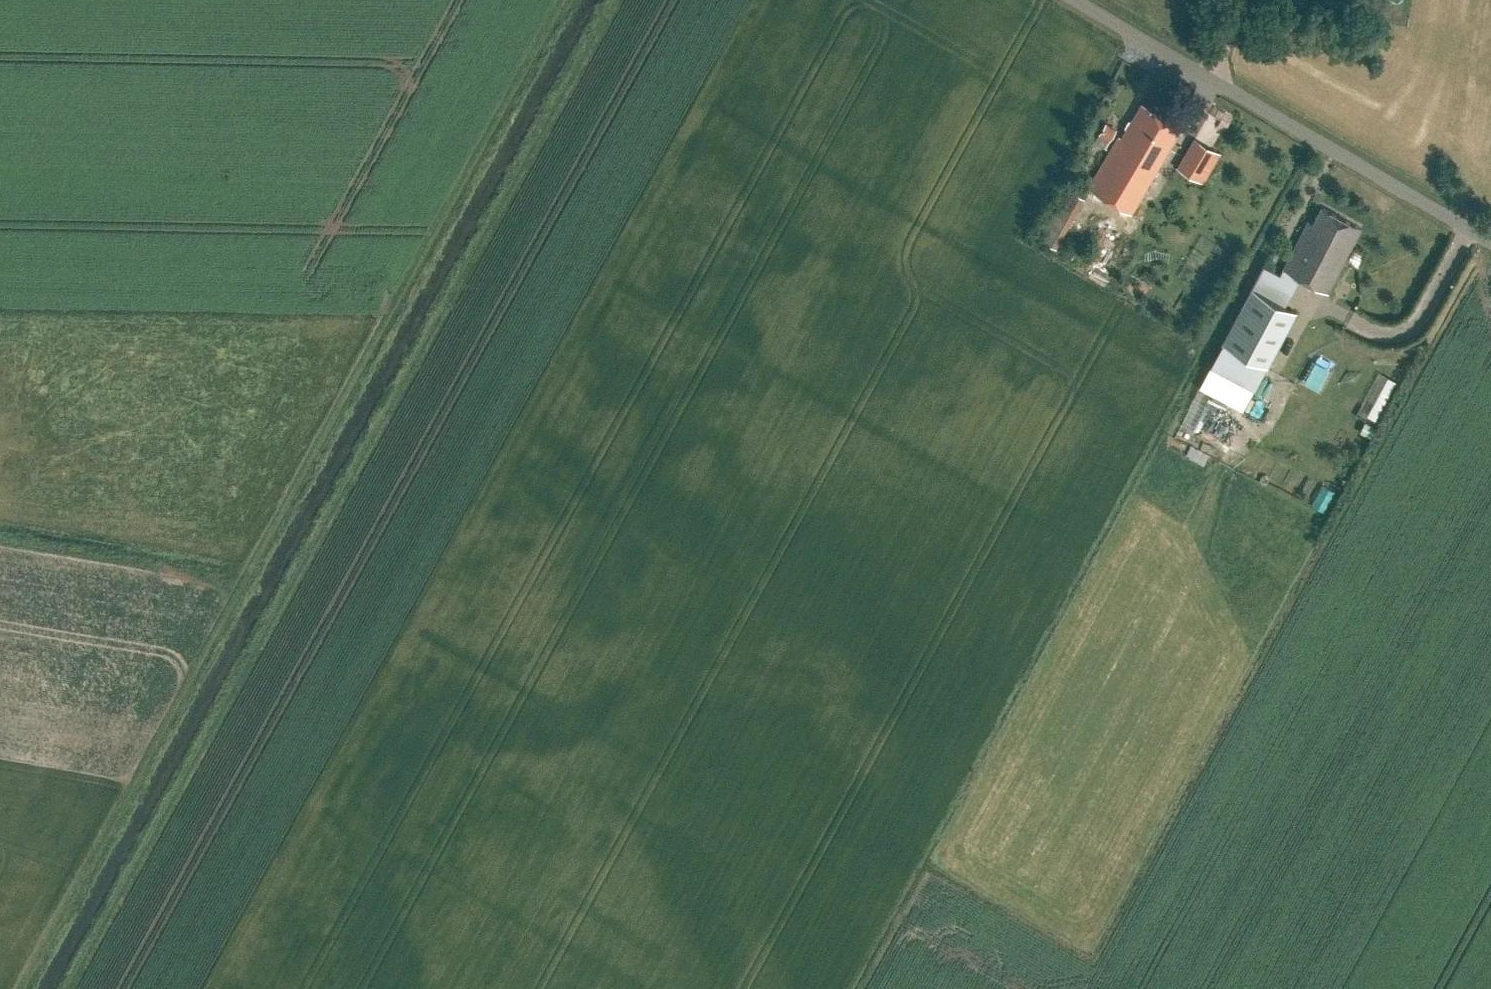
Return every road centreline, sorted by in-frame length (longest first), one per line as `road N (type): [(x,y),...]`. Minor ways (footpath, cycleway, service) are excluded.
road 1 (unclassified): [(1490,246),(1070,0)]

